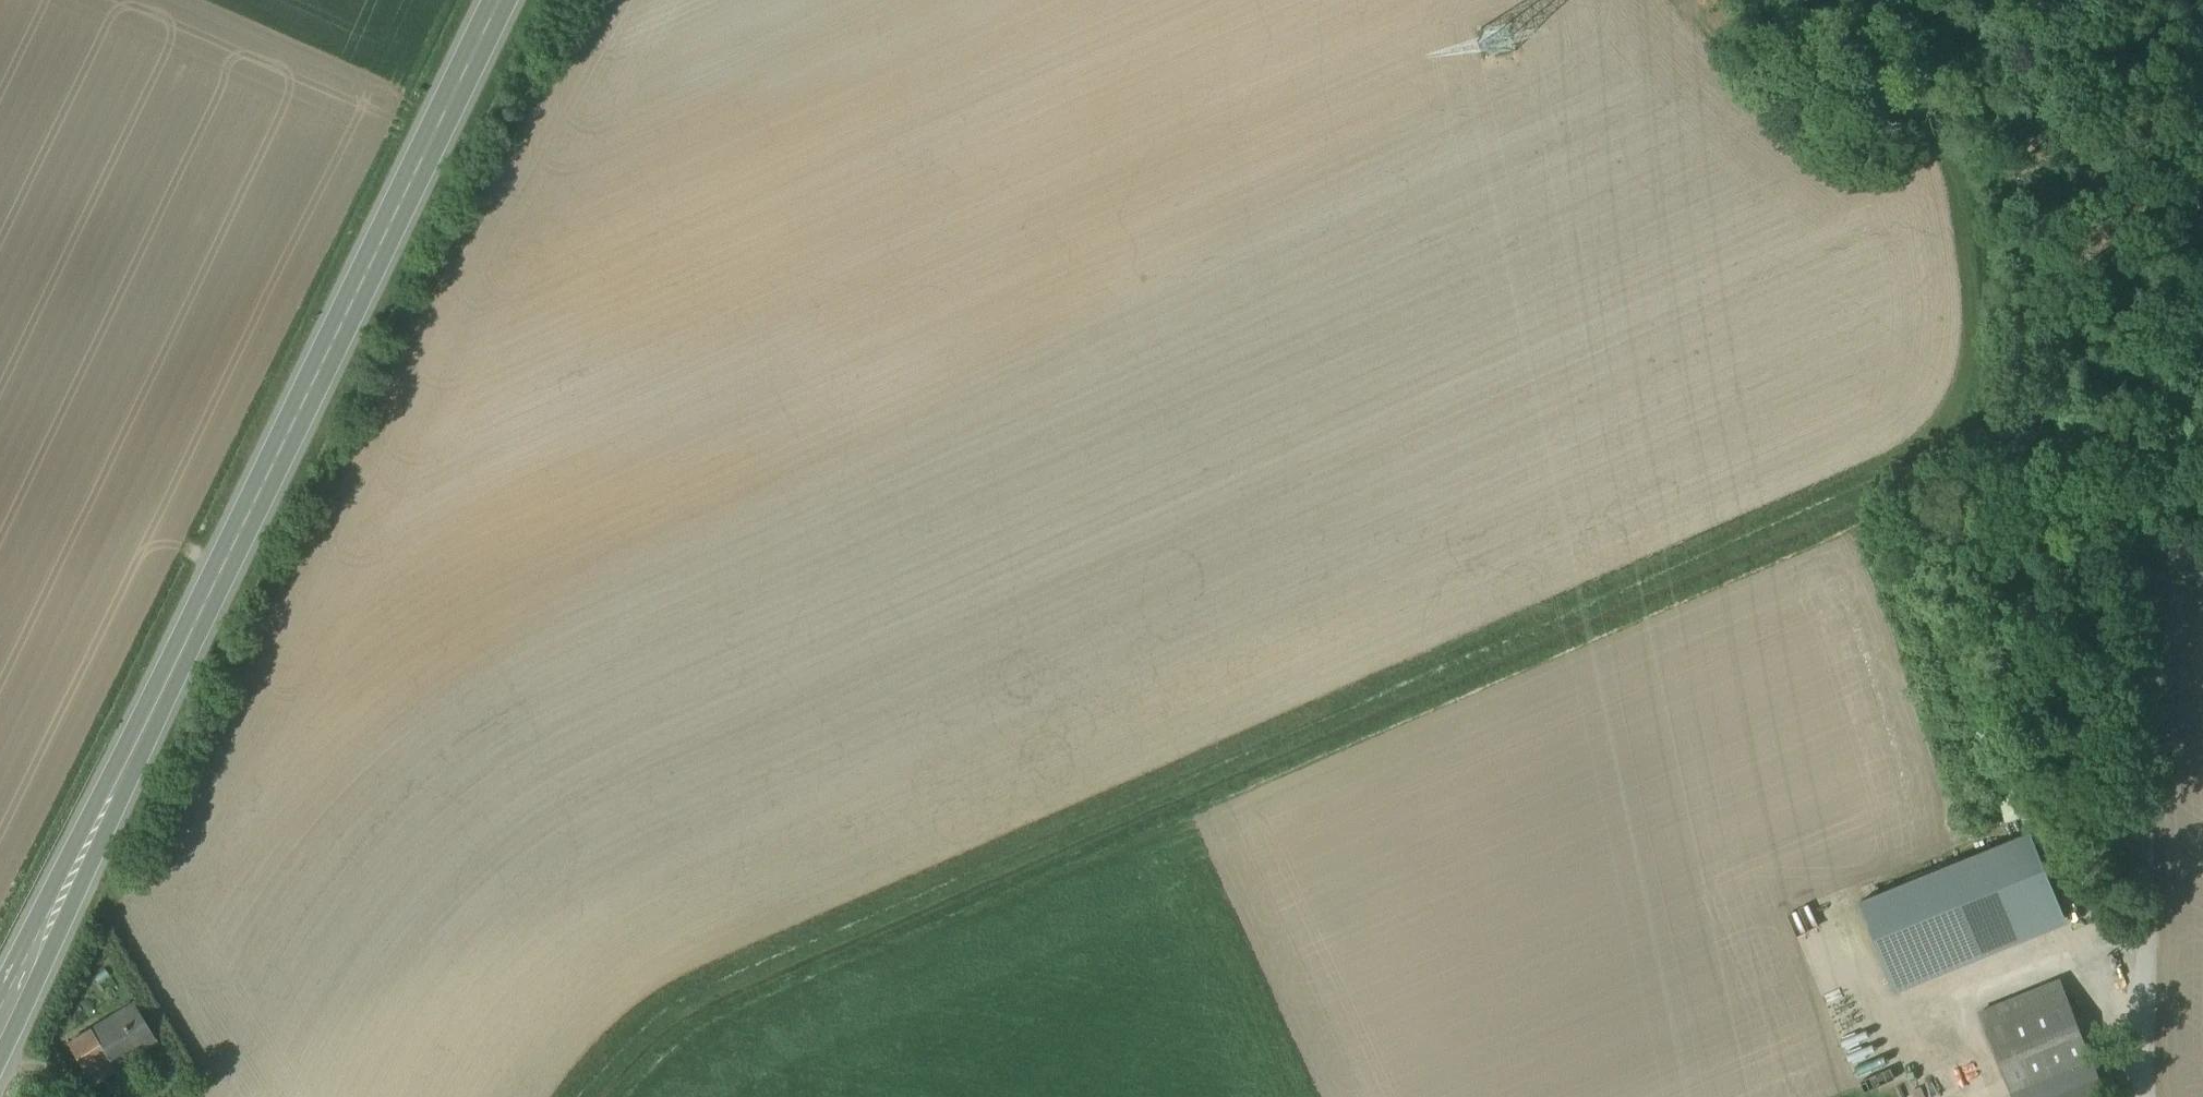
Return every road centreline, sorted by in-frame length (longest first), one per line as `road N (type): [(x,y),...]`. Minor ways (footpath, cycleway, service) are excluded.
road 1 (secondary): [(500,0),(0,1024)]
road 2 (unclassified): [(2138,1096),(2142,949),(2152,902),(2132,470),(2144,411),(2202,242)]

